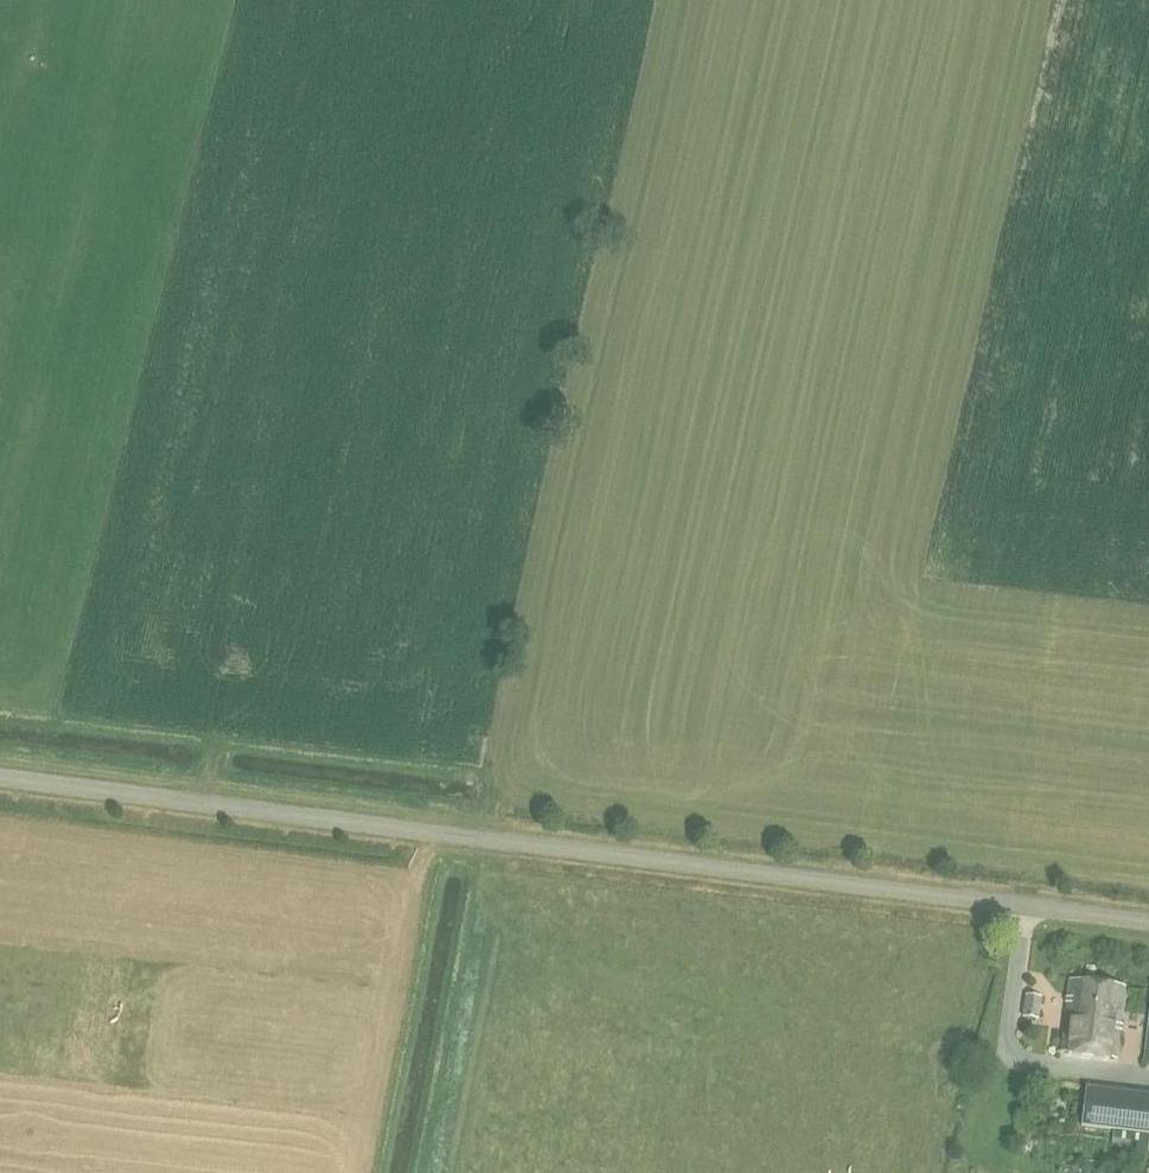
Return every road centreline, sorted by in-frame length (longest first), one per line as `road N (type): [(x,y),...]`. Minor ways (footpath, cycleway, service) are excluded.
road 1 (unclassified): [(1148,918),(0,779)]

